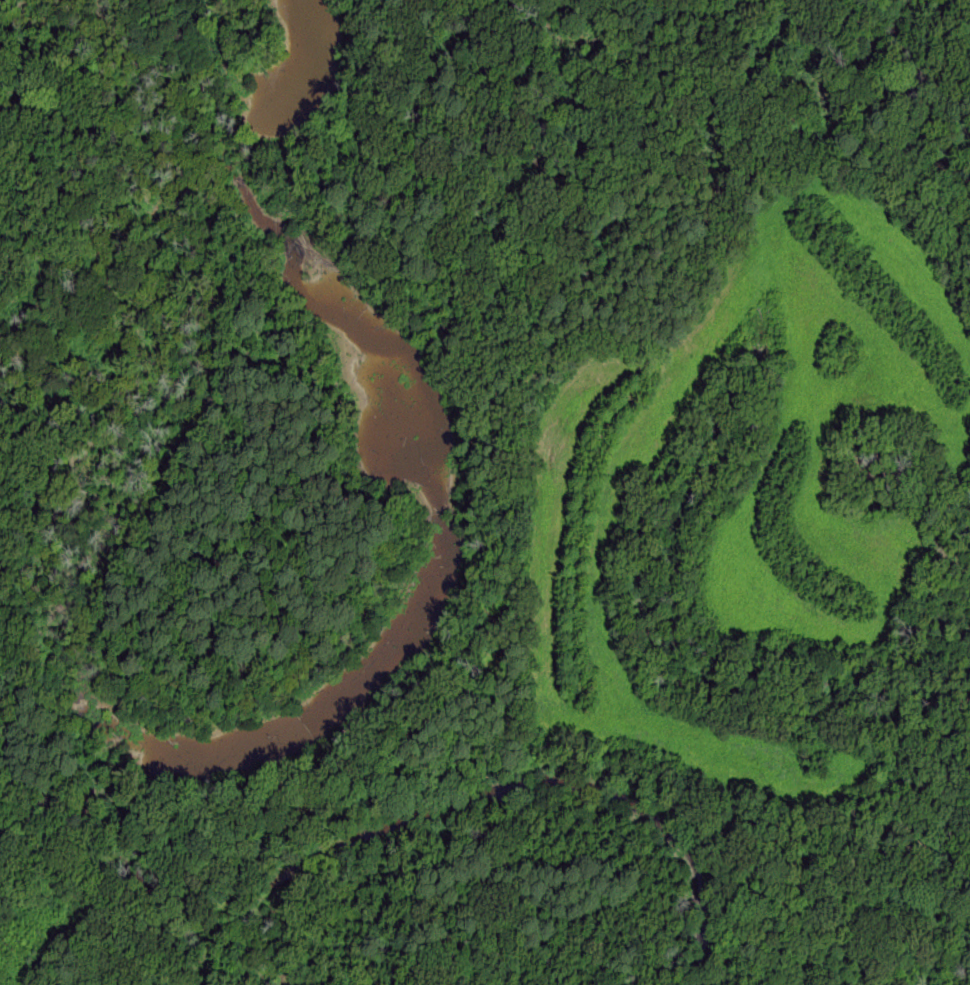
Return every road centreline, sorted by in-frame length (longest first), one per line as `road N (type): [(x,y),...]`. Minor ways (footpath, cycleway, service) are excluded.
road 1 (track): [(157,984),(193,969),(230,896)]

